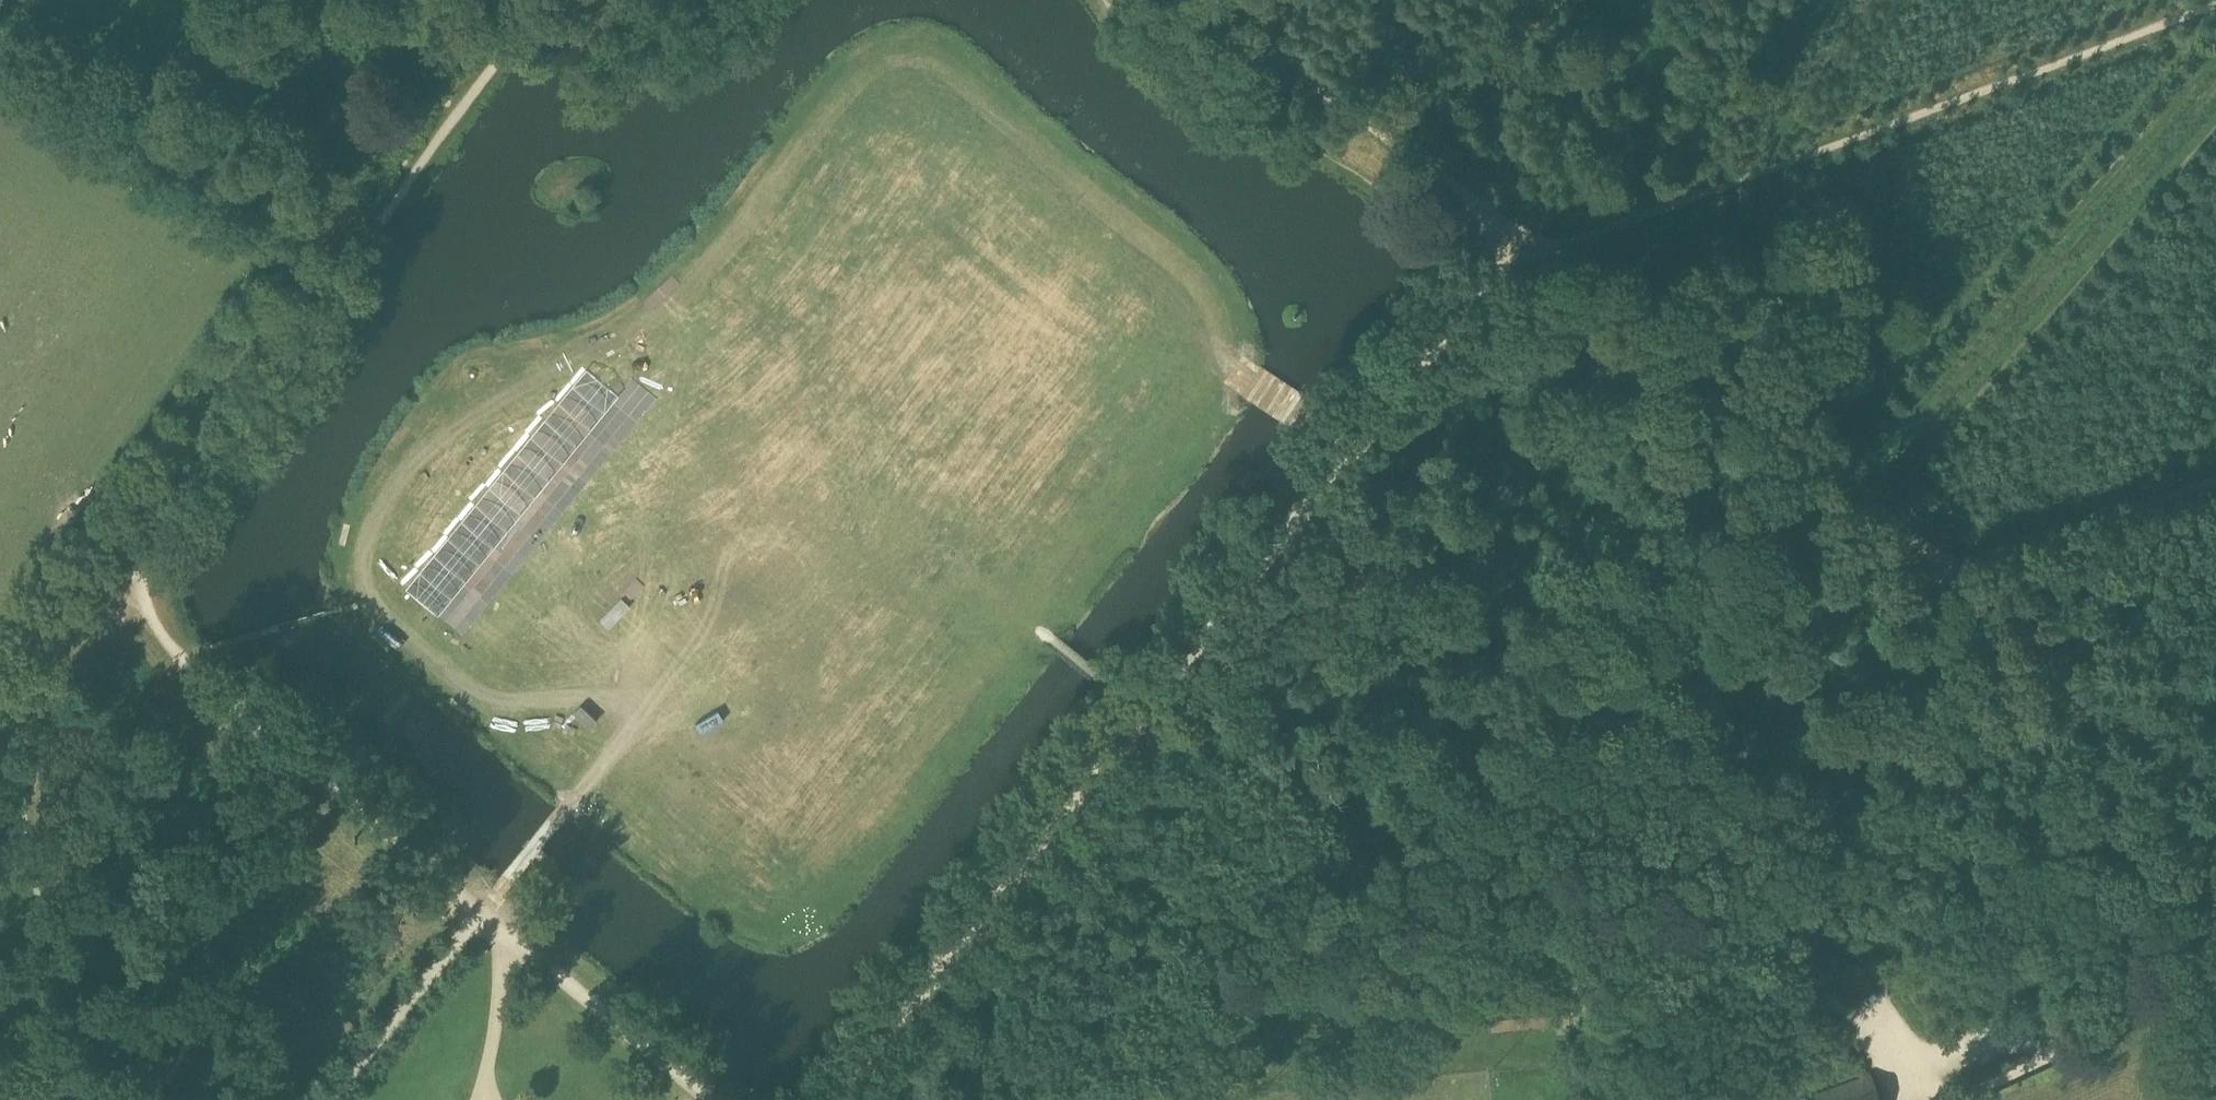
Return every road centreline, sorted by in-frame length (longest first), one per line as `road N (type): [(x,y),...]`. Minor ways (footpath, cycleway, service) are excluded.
road 1 (track): [(2215,128),(1781,612),(1712,666),(1578,849)]
road 2 (track): [(1145,711),(1519,244),(1266,0)]
road 3 (track): [(719,1099),(153,622),(149,542)]
road 4 (track): [(149,542),(291,338),(327,305),(463,112),(532,32),(534,0)]
road 5 (track): [(1845,477),(2215,45)]
road 6 (track): [(839,1099),(1145,711)]
road 7 (track): [(1578,849),(1541,871),(1497,878),(1406,872),(1313,851),(1223,785),(1145,711)]
road 8 (track): [(1933,1099),(1776,956),(1702,935),(1629,899),(1578,849)]
road 9 (track): [(2215,984),(1933,1099)]
road 10 (track): [(477,898),(326,1099)]
road 11 (track): [(511,925),(487,1099)]

